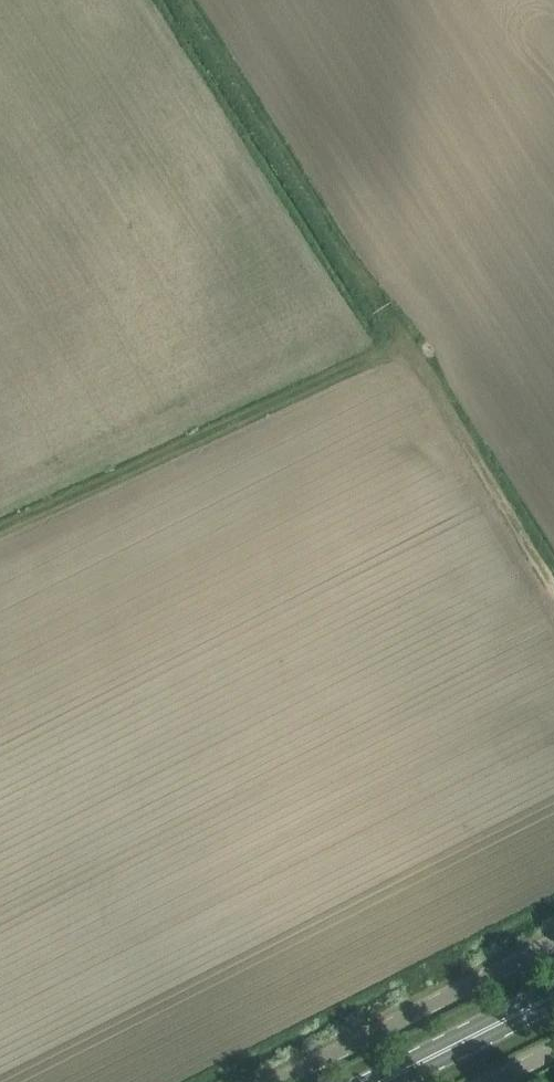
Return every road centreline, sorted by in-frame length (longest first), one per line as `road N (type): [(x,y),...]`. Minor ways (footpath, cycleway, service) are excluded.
road 1 (track): [(407,341),(0,531)]
road 2 (track): [(407,341),(189,0)]
road 3 (unclassified): [(279,1081),(553,945)]
road 4 (track): [(553,582),(407,341)]
road 5 (primary): [(380,1081),(553,994)]

